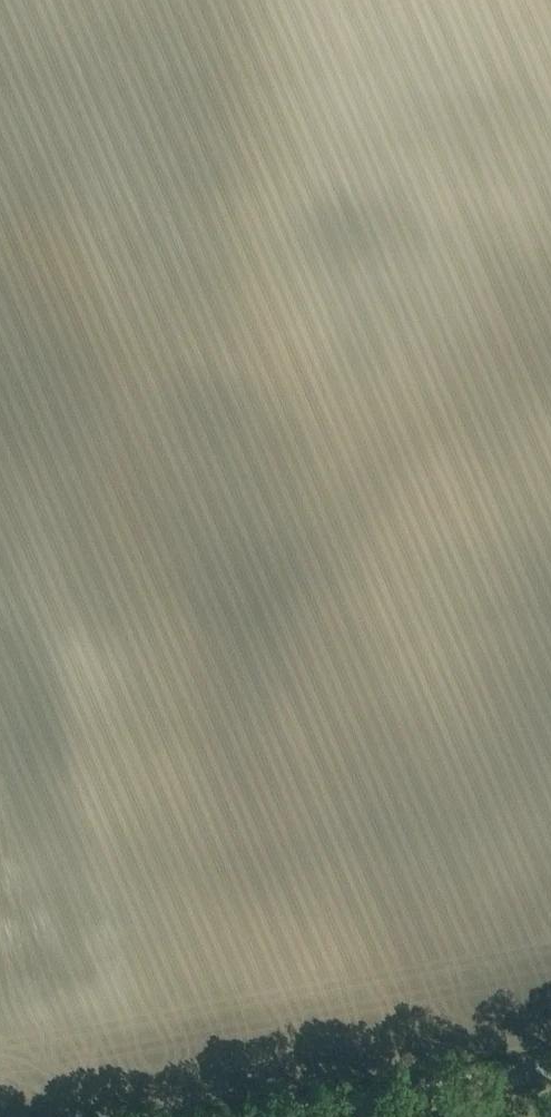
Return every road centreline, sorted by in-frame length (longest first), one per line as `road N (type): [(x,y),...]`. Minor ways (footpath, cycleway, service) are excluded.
road 1 (tertiary): [(550,1071),(291,1116)]

